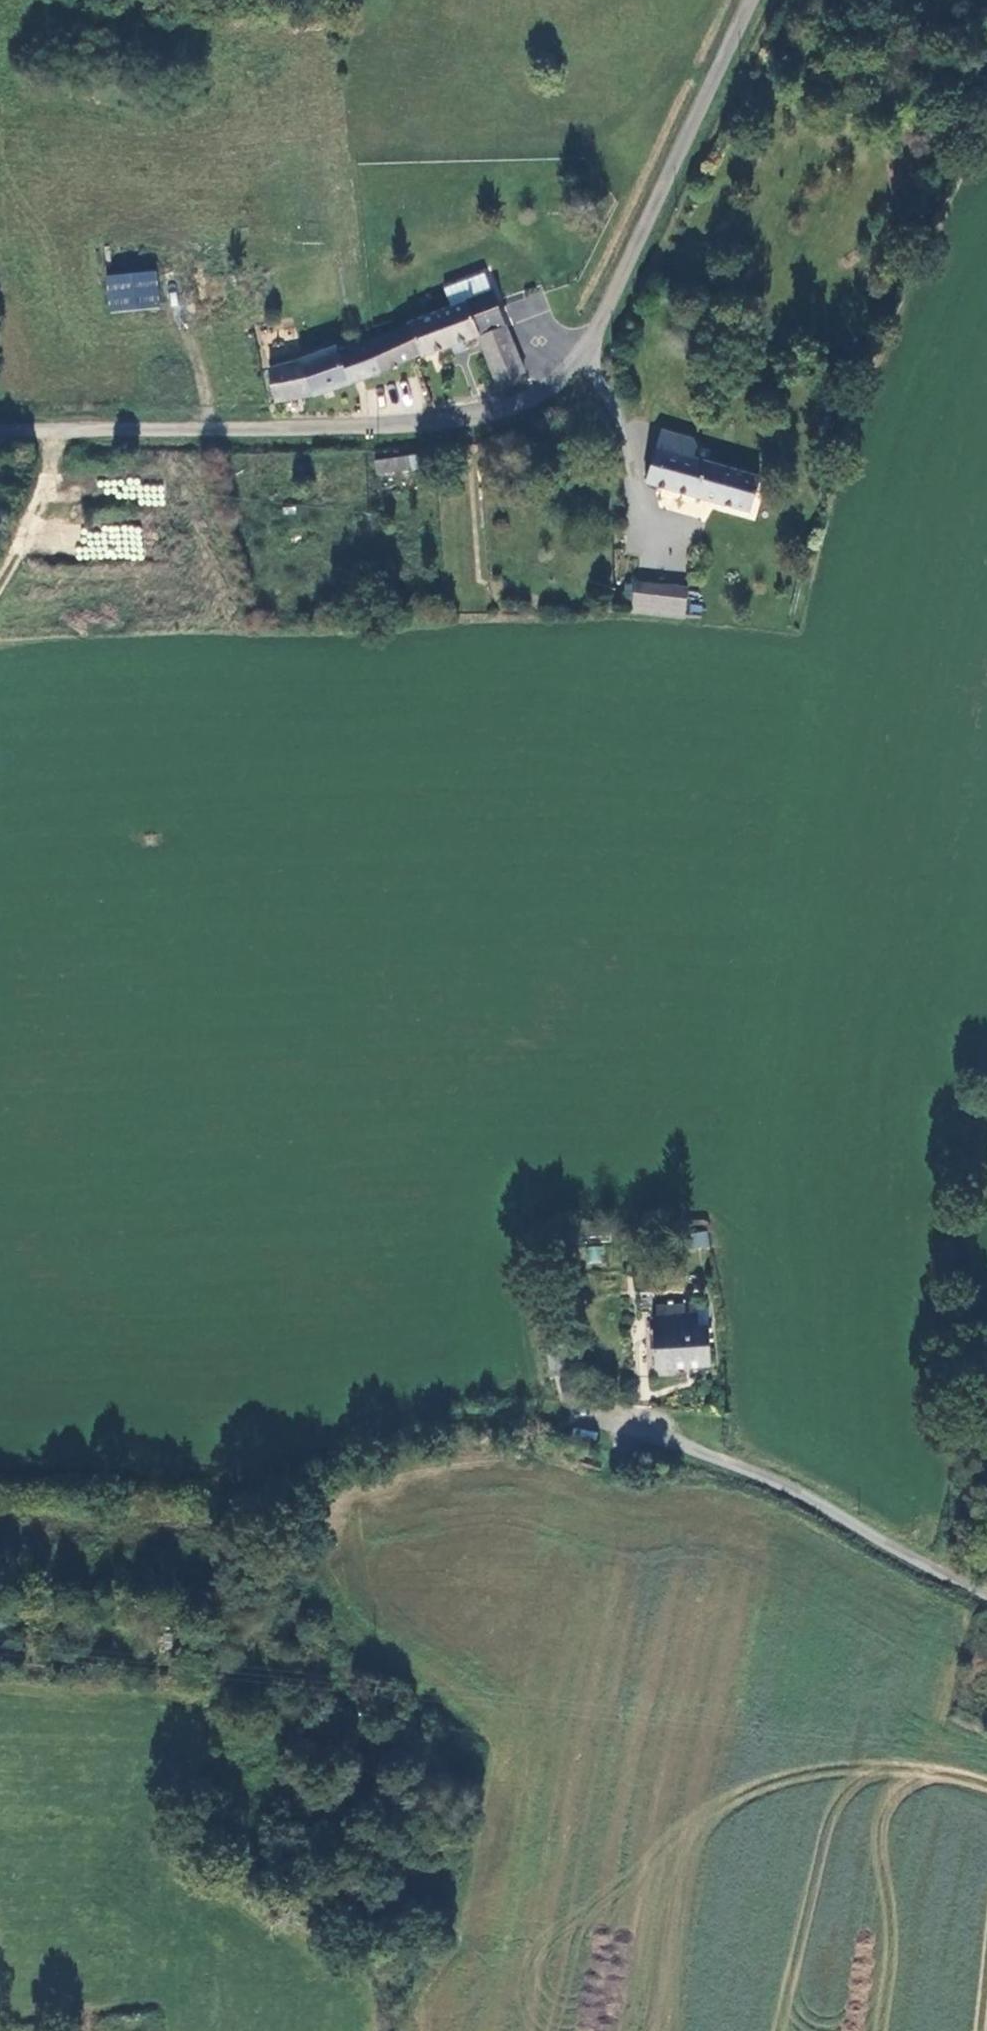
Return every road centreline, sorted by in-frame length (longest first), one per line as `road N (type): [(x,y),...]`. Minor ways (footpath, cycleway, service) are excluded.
road 1 (unclassified): [(0,429),(445,426),(545,386),(589,344),(752,0)]
road 2 (unclassified): [(610,1423),(794,1489),(986,1595)]

